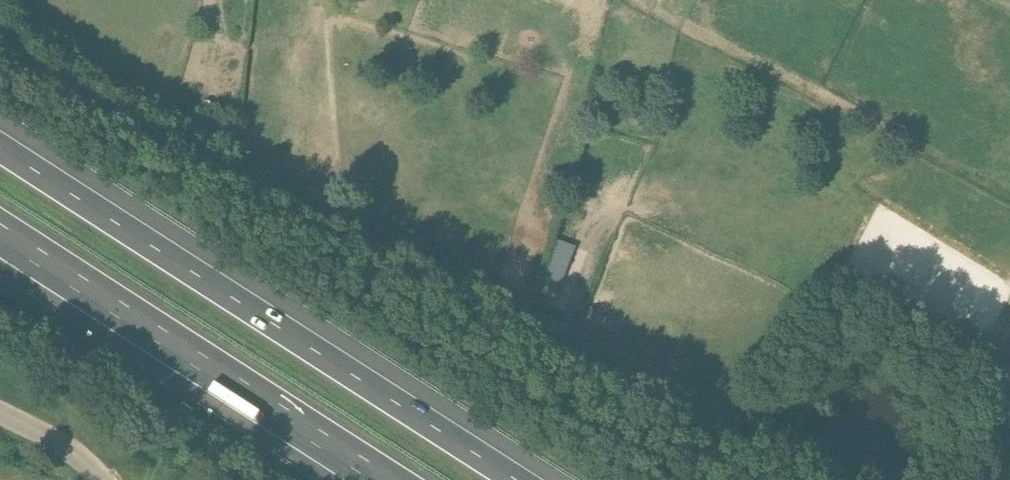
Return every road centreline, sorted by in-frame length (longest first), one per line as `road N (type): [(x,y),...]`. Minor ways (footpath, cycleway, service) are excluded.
road 1 (motorway): [(528,479),(0,135)]
road 2 (motorway): [(0,233),(379,479)]
road 3 (tertiary): [(0,414),(68,450),(99,479)]

